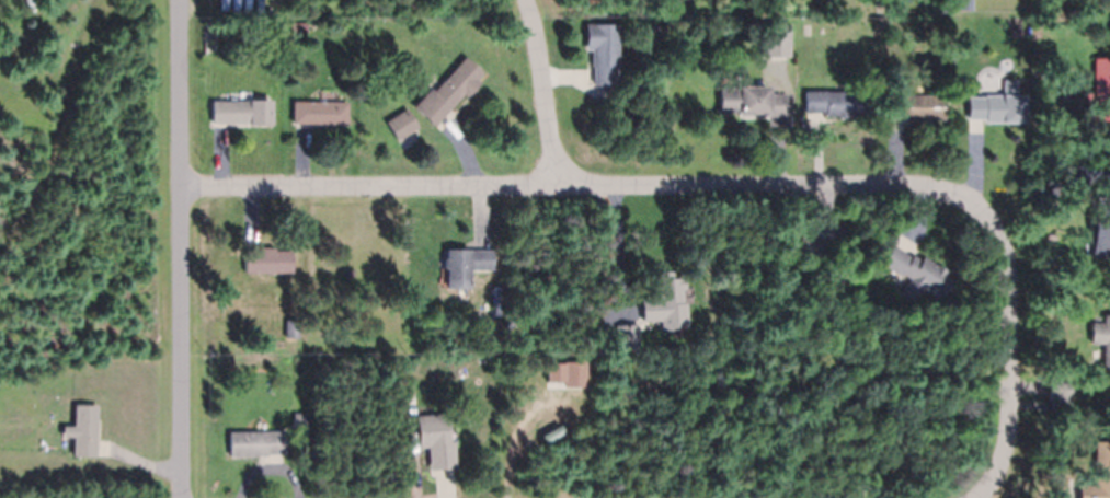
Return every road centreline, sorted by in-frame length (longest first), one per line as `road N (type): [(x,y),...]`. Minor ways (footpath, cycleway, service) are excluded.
road 1 (residential): [(998,479),(1011,433),(1007,245),(981,201),(924,187),(182,188)]
road 2 (residential): [(178,0),(181,497)]
road 3 (residential): [(561,185),(525,0)]

